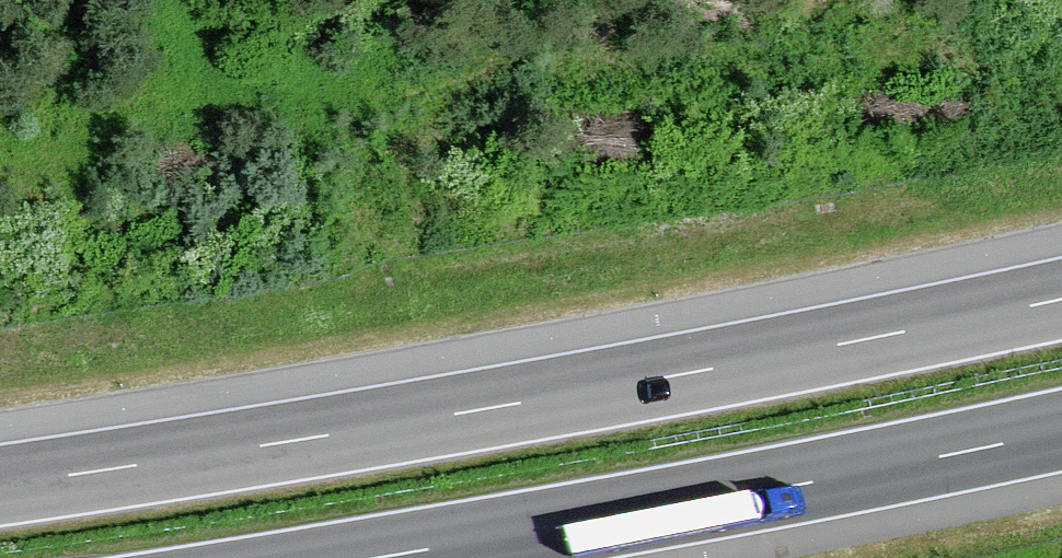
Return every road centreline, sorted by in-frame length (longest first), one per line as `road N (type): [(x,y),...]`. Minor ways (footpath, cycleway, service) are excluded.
road 1 (motorway): [(1061,299),(520,403),(0,485)]
road 2 (motorway): [(376,557),(1061,432)]

